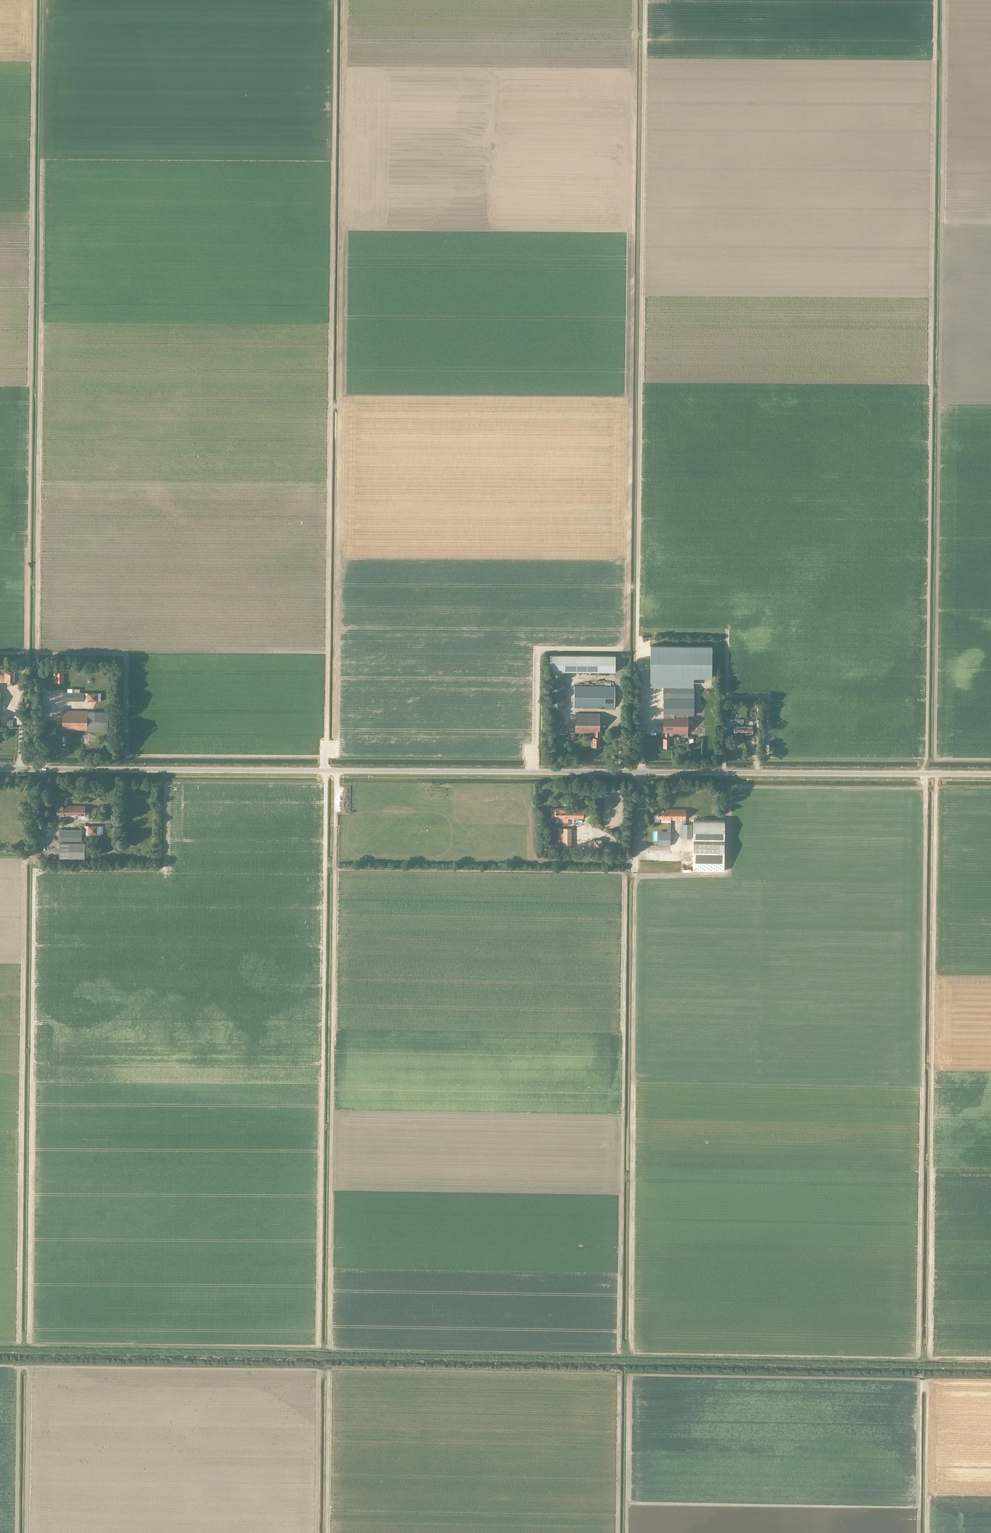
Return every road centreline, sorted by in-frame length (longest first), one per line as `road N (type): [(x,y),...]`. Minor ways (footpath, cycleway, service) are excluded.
road 1 (unclassified): [(990,774),(0,769)]

